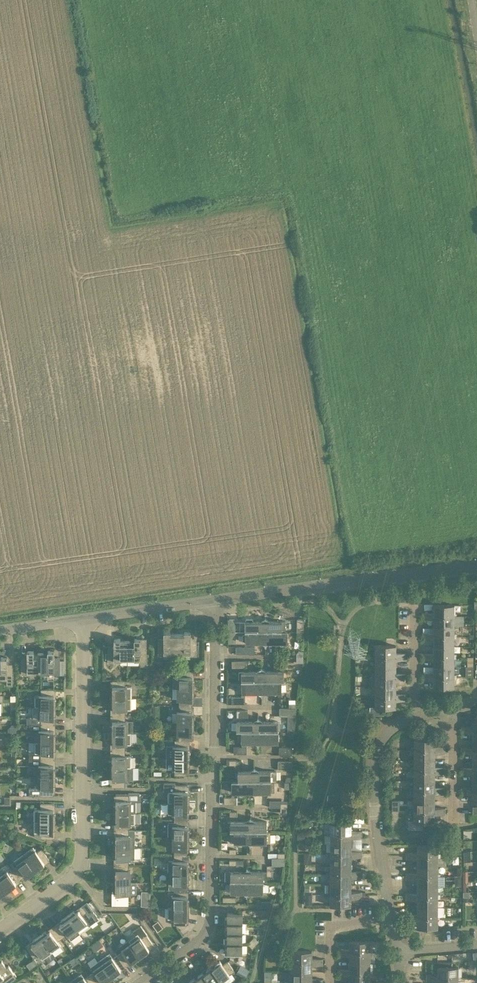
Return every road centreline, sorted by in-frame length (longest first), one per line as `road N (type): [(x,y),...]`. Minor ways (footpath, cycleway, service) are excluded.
road 1 (residential): [(140,982),(208,927),(213,600)]
road 2 (residential): [(0,929),(71,880),(83,858),(86,618)]
road 3 (residential): [(388,918),(375,756),(391,728),(414,718)]
road 4 (residential): [(343,582),(476,563)]
road 5 (residential): [(86,618),(213,600)]

